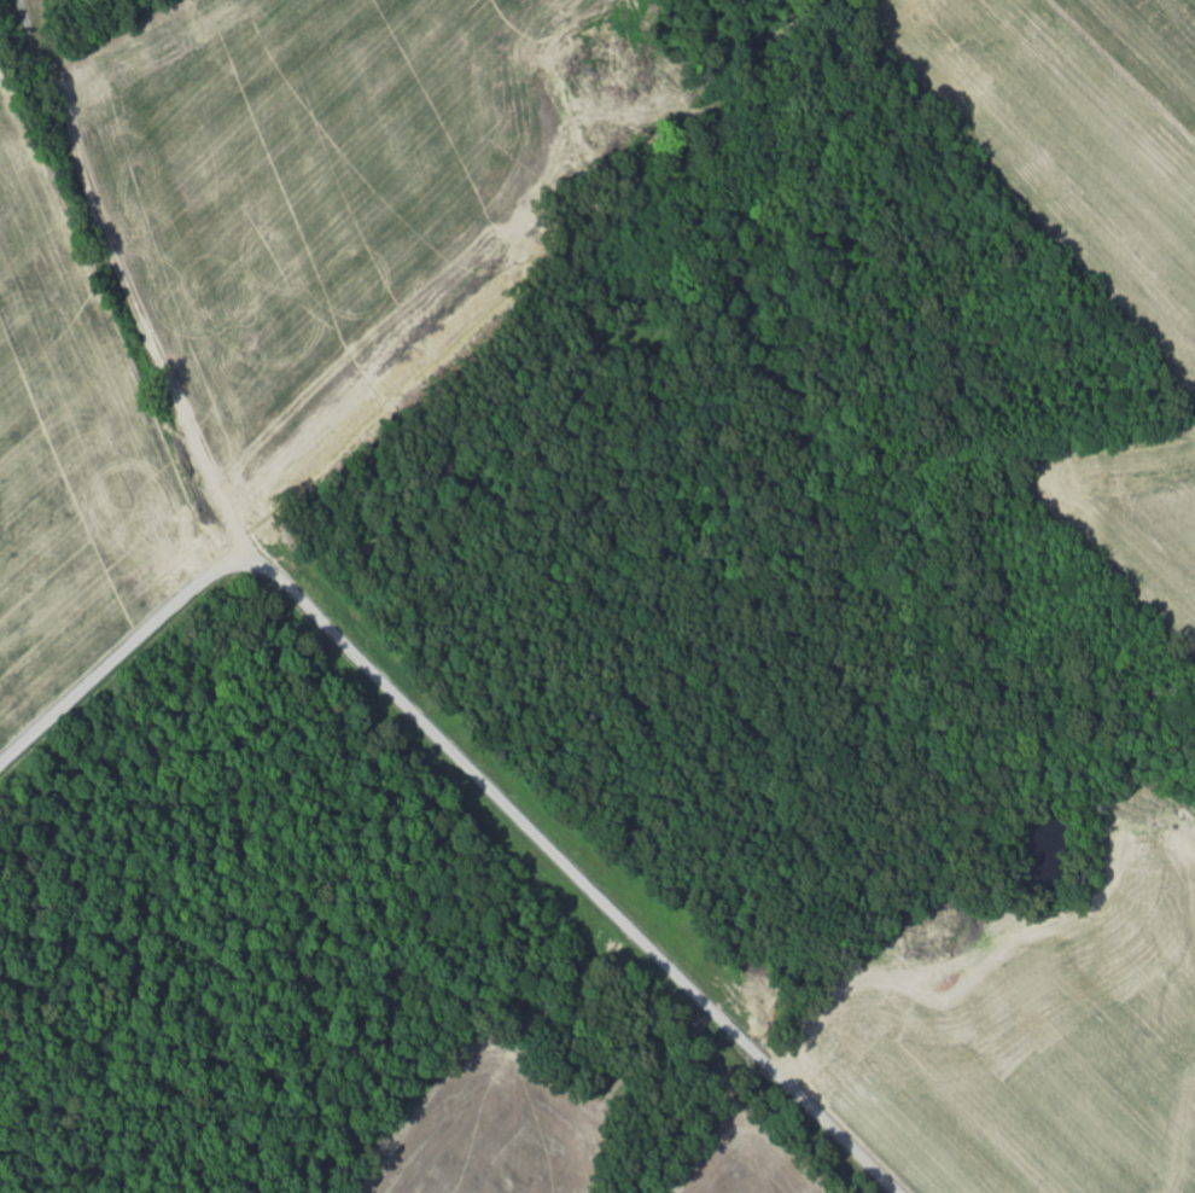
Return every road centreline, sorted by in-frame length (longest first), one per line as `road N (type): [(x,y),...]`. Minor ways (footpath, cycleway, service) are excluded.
road 1 (residential): [(900,1192),(263,565)]
road 2 (residential): [(263,565),(275,525),(870,0)]
road 3 (residential): [(0,764),(218,569),(243,558),(263,565)]

